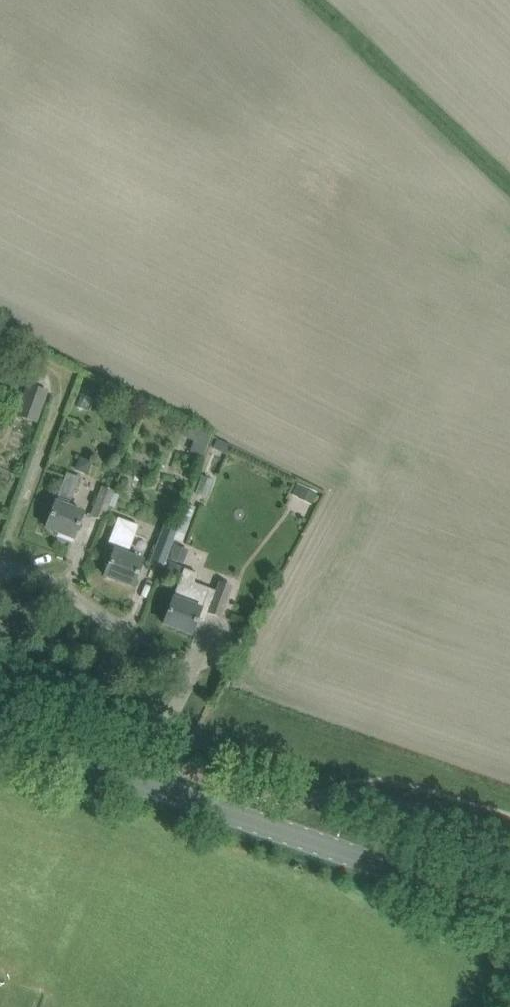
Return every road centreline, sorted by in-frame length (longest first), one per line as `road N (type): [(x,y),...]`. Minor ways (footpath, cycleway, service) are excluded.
road 1 (tertiary): [(509,908),(0,735)]

